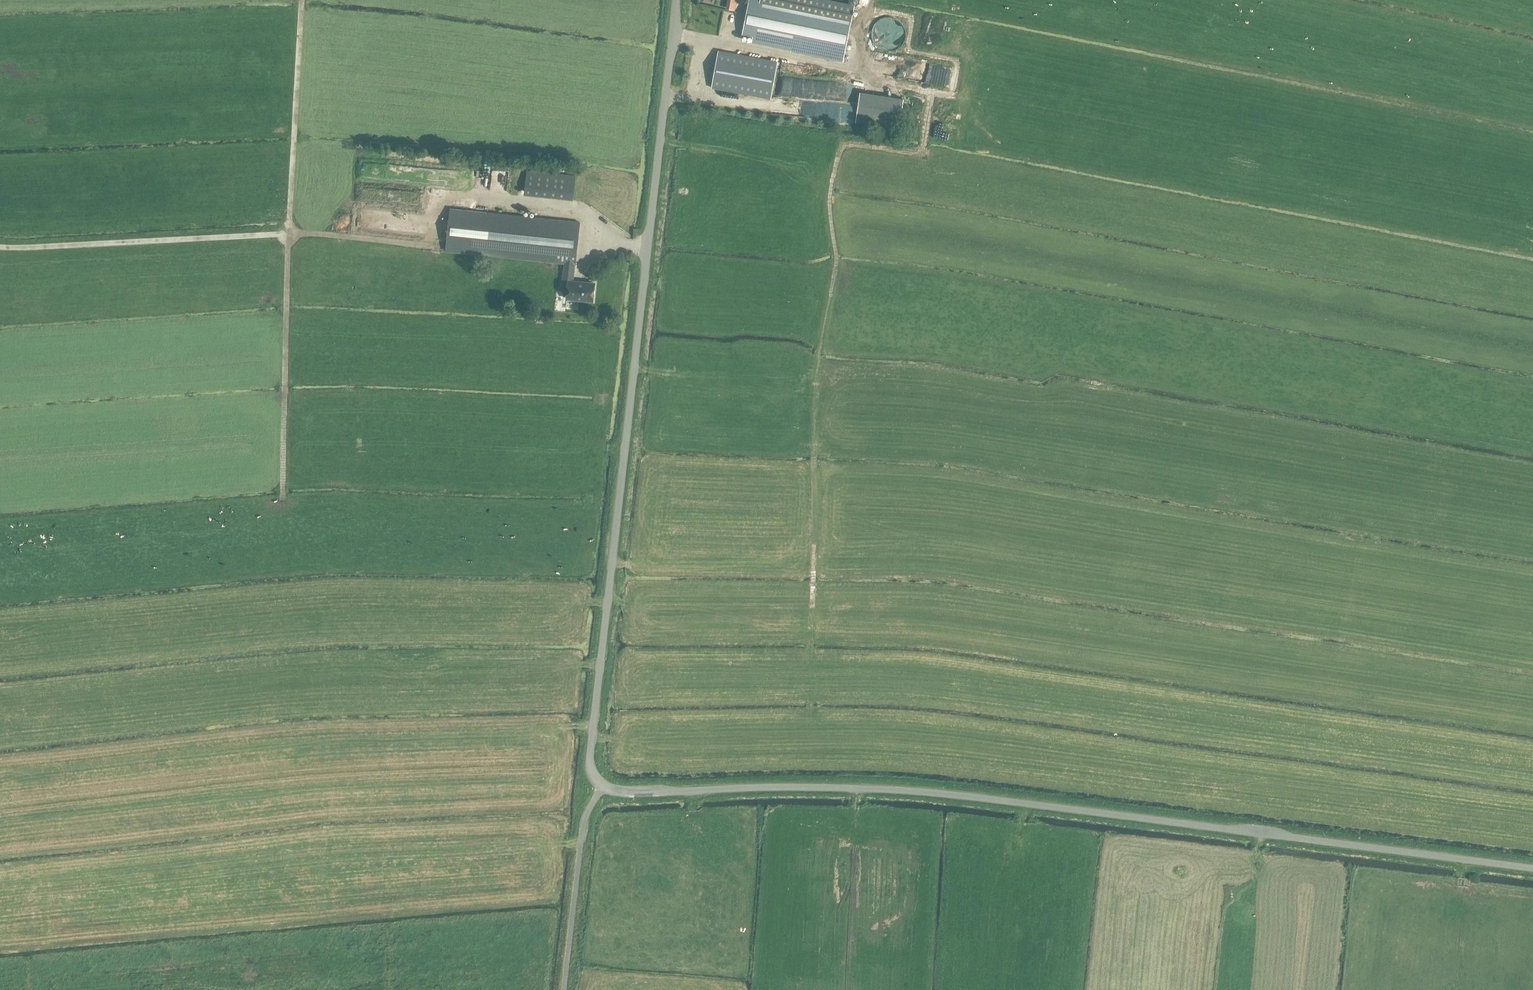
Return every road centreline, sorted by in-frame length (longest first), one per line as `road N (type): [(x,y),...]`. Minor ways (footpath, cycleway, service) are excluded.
road 1 (unclassified): [(608,790),(949,793),(1532,869)]
road 2 (unclassified): [(608,790),(592,761),(672,0)]
road 3 (track): [(646,249),(587,214),(440,194),(428,246),(287,234),(0,246)]
road 4 (track): [(302,0),(287,234),(284,501)]
road 5 (unclassified): [(564,989),(585,831),(608,790)]

